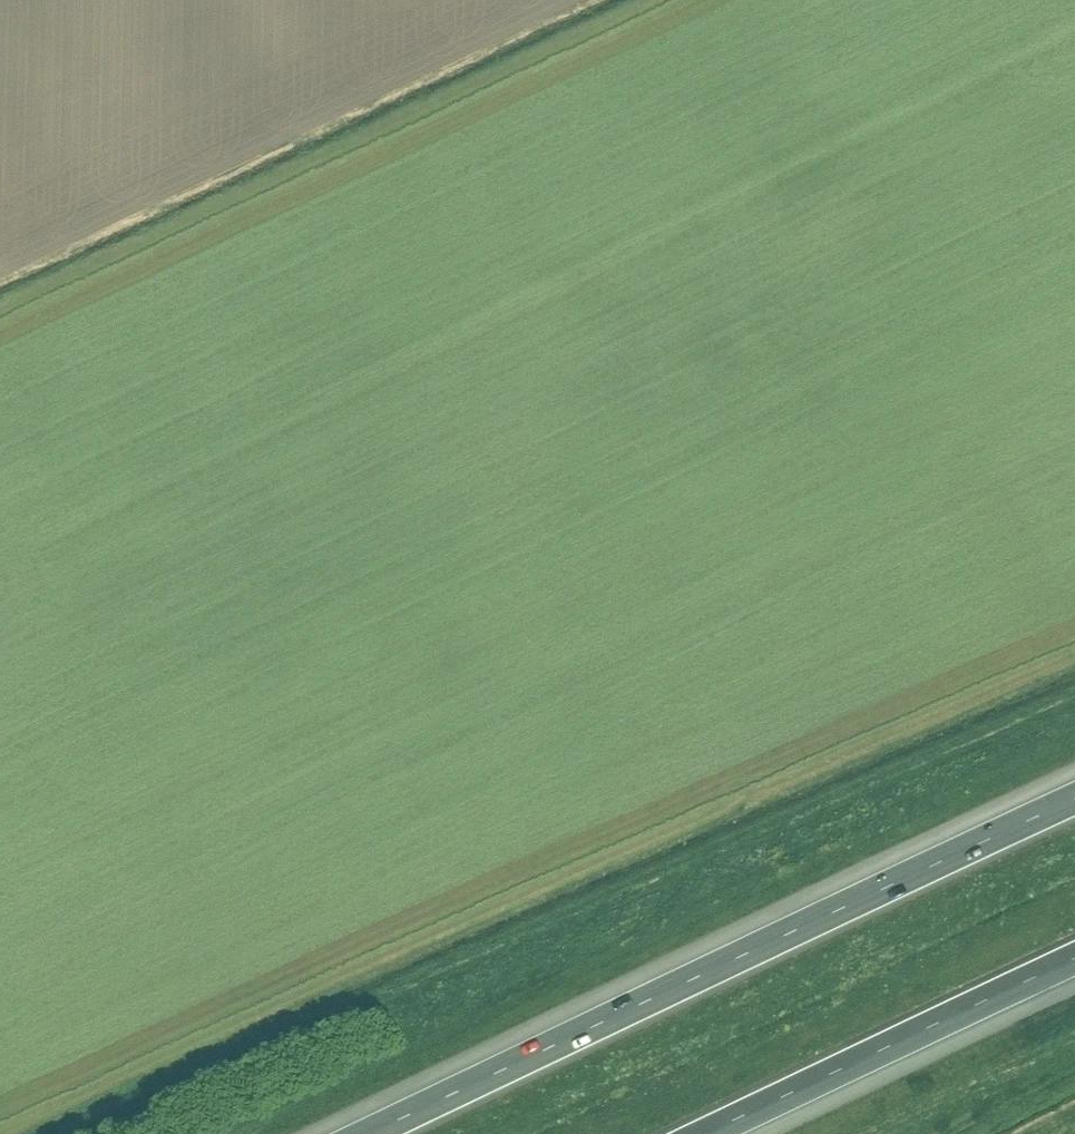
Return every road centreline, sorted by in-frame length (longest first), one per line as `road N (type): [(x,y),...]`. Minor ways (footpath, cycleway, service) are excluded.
road 1 (motorway): [(1074,798),(370,1133)]
road 2 (motorway): [(711,1133),(1074,961)]

